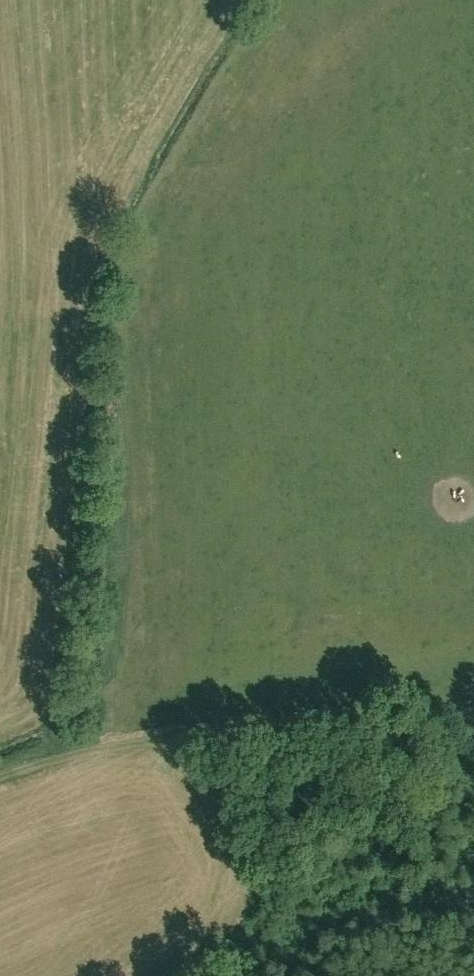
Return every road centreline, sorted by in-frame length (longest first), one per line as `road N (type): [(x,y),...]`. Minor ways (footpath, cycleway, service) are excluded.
road 1 (track): [(0,773),(193,734),(404,721),(473,708)]

